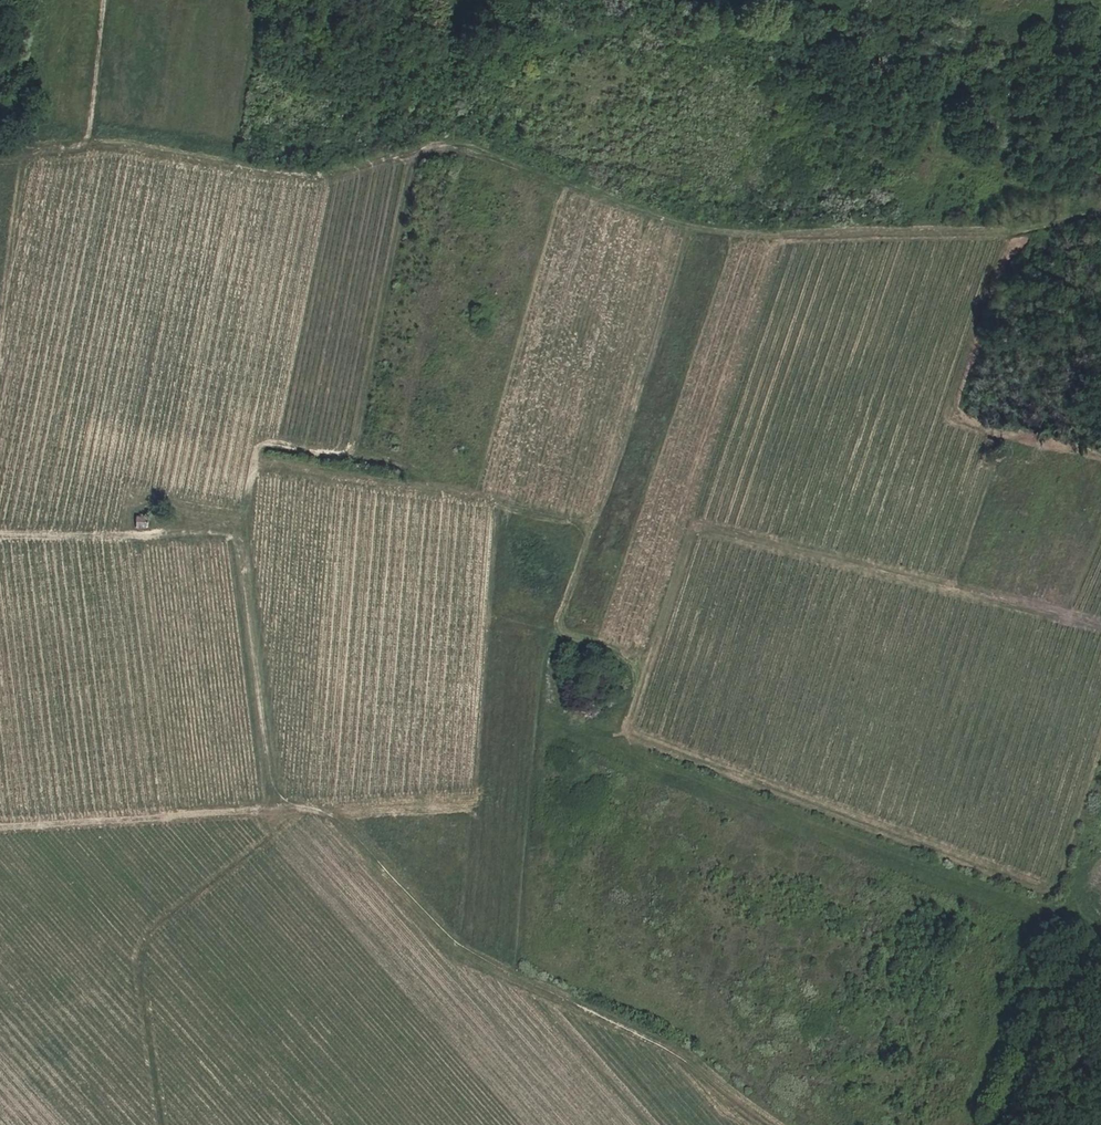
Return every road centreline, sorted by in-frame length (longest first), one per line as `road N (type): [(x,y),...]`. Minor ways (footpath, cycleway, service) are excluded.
road 1 (track): [(1100,214),(999,227),(692,217),(454,145),(306,169),(242,160),(41,157),(0,409)]
road 2 (track): [(0,826),(275,807),(237,535),(0,537)]

